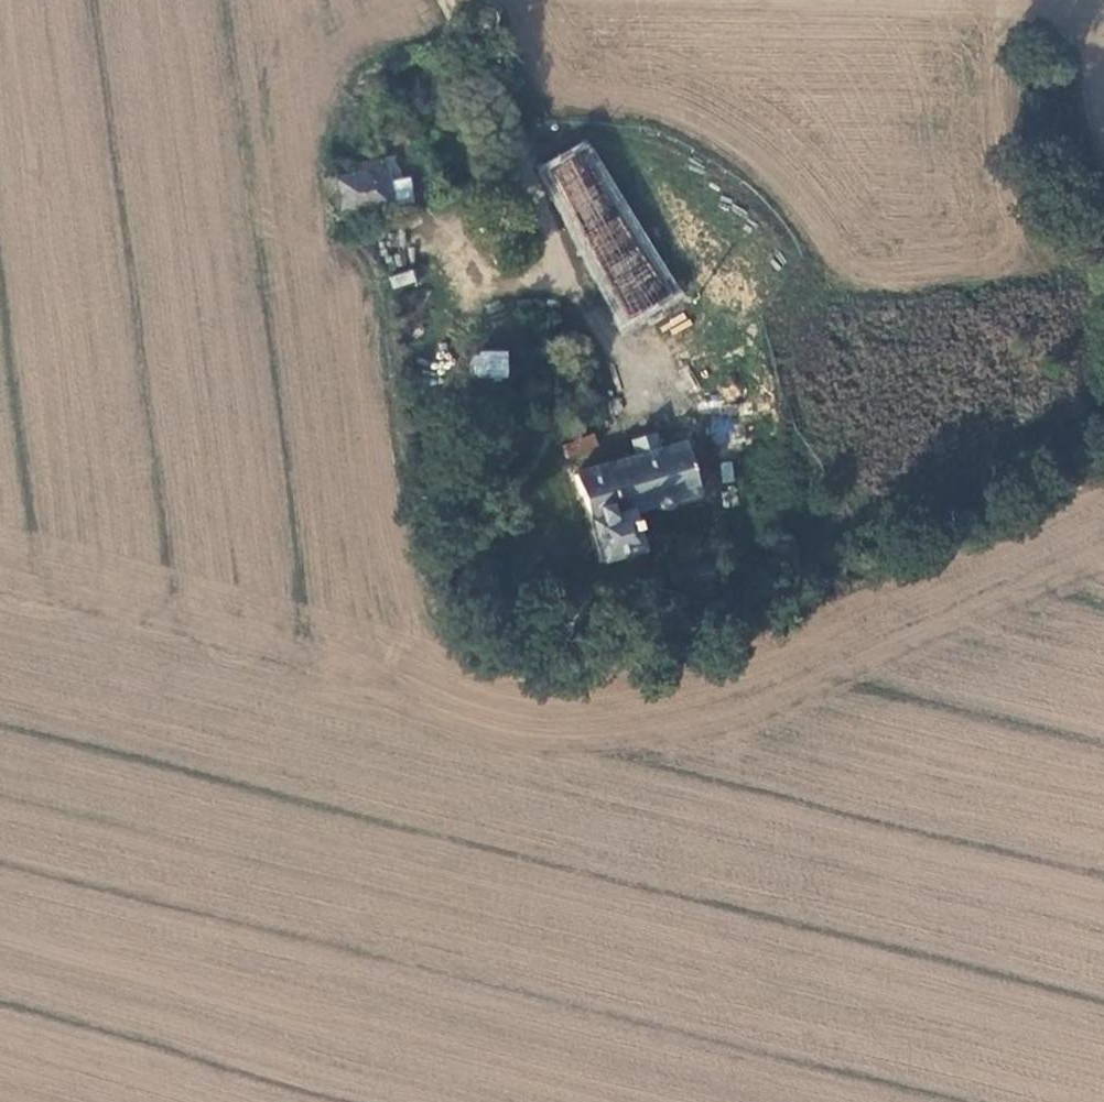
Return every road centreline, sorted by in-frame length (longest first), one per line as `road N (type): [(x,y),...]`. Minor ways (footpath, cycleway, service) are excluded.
road 1 (track): [(451,0),(534,173)]

